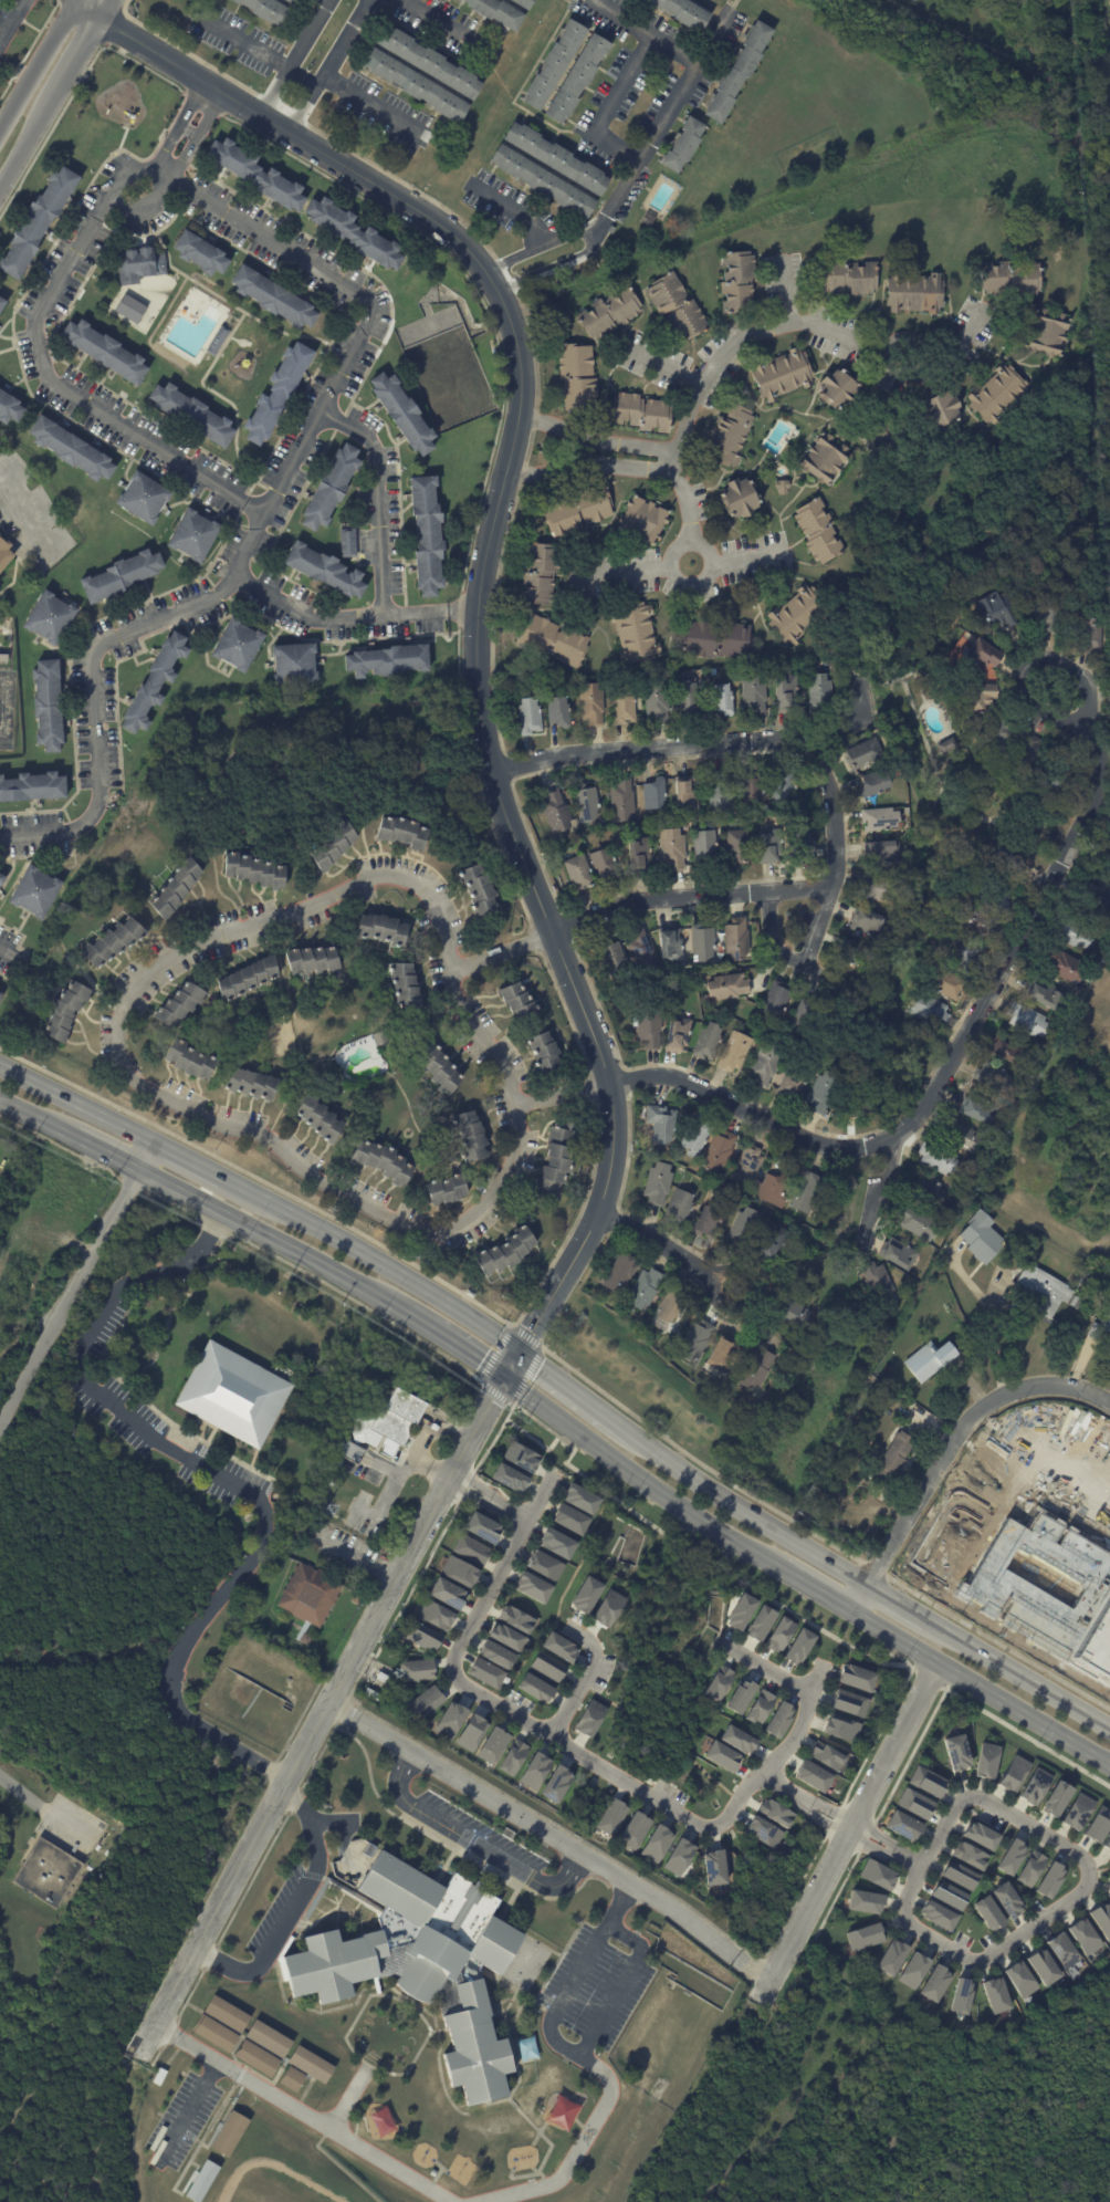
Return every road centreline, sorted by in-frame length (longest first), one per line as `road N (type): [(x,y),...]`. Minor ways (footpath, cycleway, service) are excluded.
road 1 (tertiary): [(76,6),(464,246),(510,314),(524,376),(478,608),(482,718),(494,772),(611,1086),(615,1150),(600,1213),(567,1269)]
road 2 (residential): [(1089,726),(1098,749),(1093,797),(932,1108),(901,1139),(839,1149),(661,1076),(611,1086)]
road 3 (residential): [(501,1380),(144,2052)]
road 4 (residential): [(332,1703),(691,1922),(771,1986)]
road 5 (residential): [(494,772),(557,756),(787,741),(818,761),(830,793),(838,887)]
road 6 (residential): [(849,1614),(951,1443),(980,1410),(1041,1387),(1109,1402)]
road 7 (residential): [(771,1986),(936,1664)]
road 8 (primary): [(519,1352),(224,1181)]
road 9 (primary): [(501,1380),(778,1569)]
road 10 (residential): [(155,1145),(0,1433)]
road 11 (primary): [(140,1170),(409,1318)]
road 12 (primary): [(849,1614),(1109,1766)]
road 13 (primary): [(867,1586),(618,1426)]
road 14 (residential): [(554,932),(633,902),(838,887)]
road 15 (residential): [(1089,726),(1092,706),(1080,677),(1051,660),(1020,670),(1029,702),(1089,726)]
road 16 (primary): [(1109,1726),(930,1622)]
road 17 (primary): [(155,1145),(0,1069)]
road 18 (residential): [(600,1213),(739,1291)]
road 19 (tertiary): [(76,6),(0,134)]
road 20 (primary): [(618,1426),(519,1352)]

